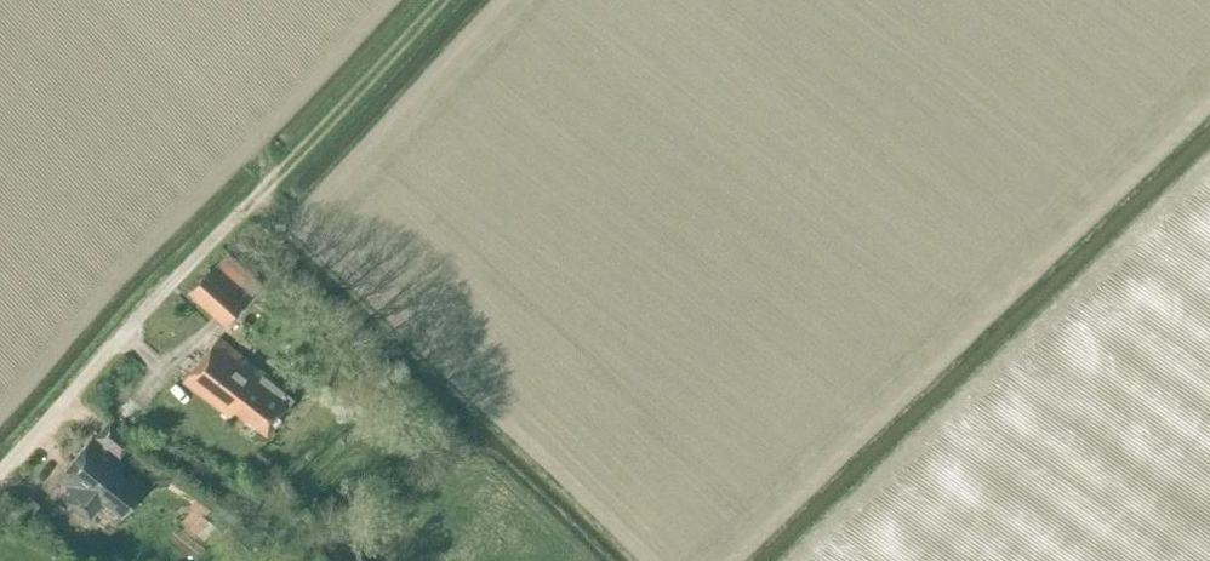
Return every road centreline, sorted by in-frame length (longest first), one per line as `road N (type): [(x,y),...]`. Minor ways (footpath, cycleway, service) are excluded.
road 1 (unclassified): [(0,465),(225,224)]
road 2 (track): [(225,224),(434,0)]

